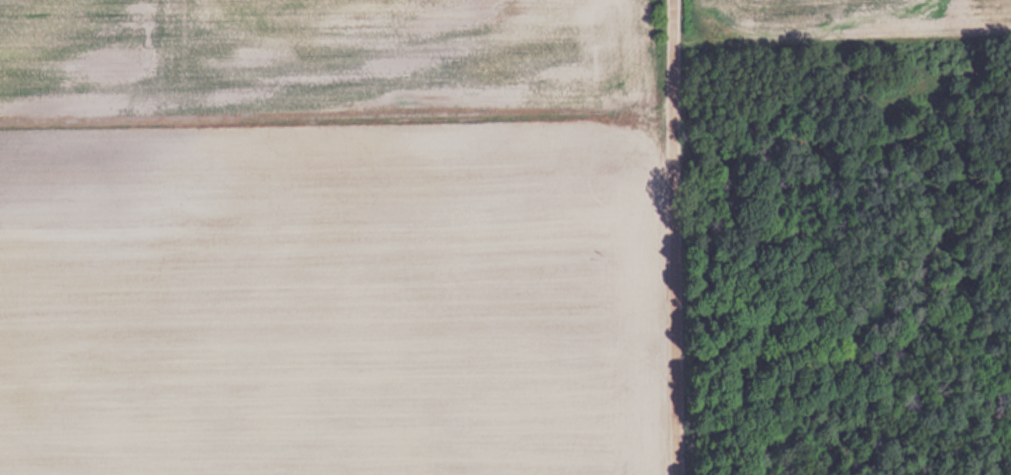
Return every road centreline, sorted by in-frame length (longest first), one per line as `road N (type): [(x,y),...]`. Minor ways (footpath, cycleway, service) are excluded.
road 1 (residential): [(679,474),(672,0)]

